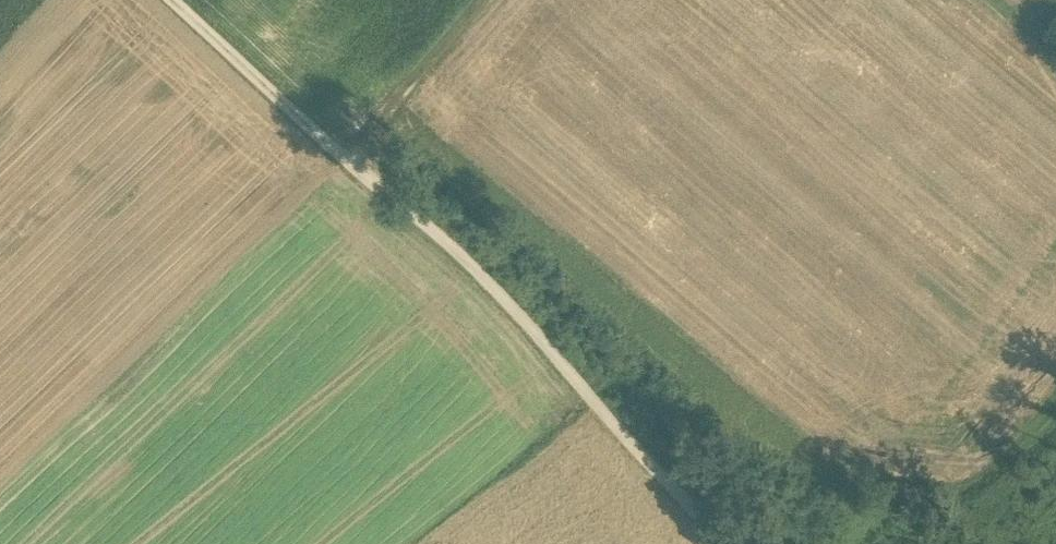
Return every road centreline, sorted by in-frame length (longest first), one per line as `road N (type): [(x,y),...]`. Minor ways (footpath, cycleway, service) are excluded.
road 1 (track): [(171,0),(503,298),(726,543)]
road 2 (track): [(396,133),(547,263),(717,443),(829,525)]
road 3 (track): [(360,177),(508,0)]

